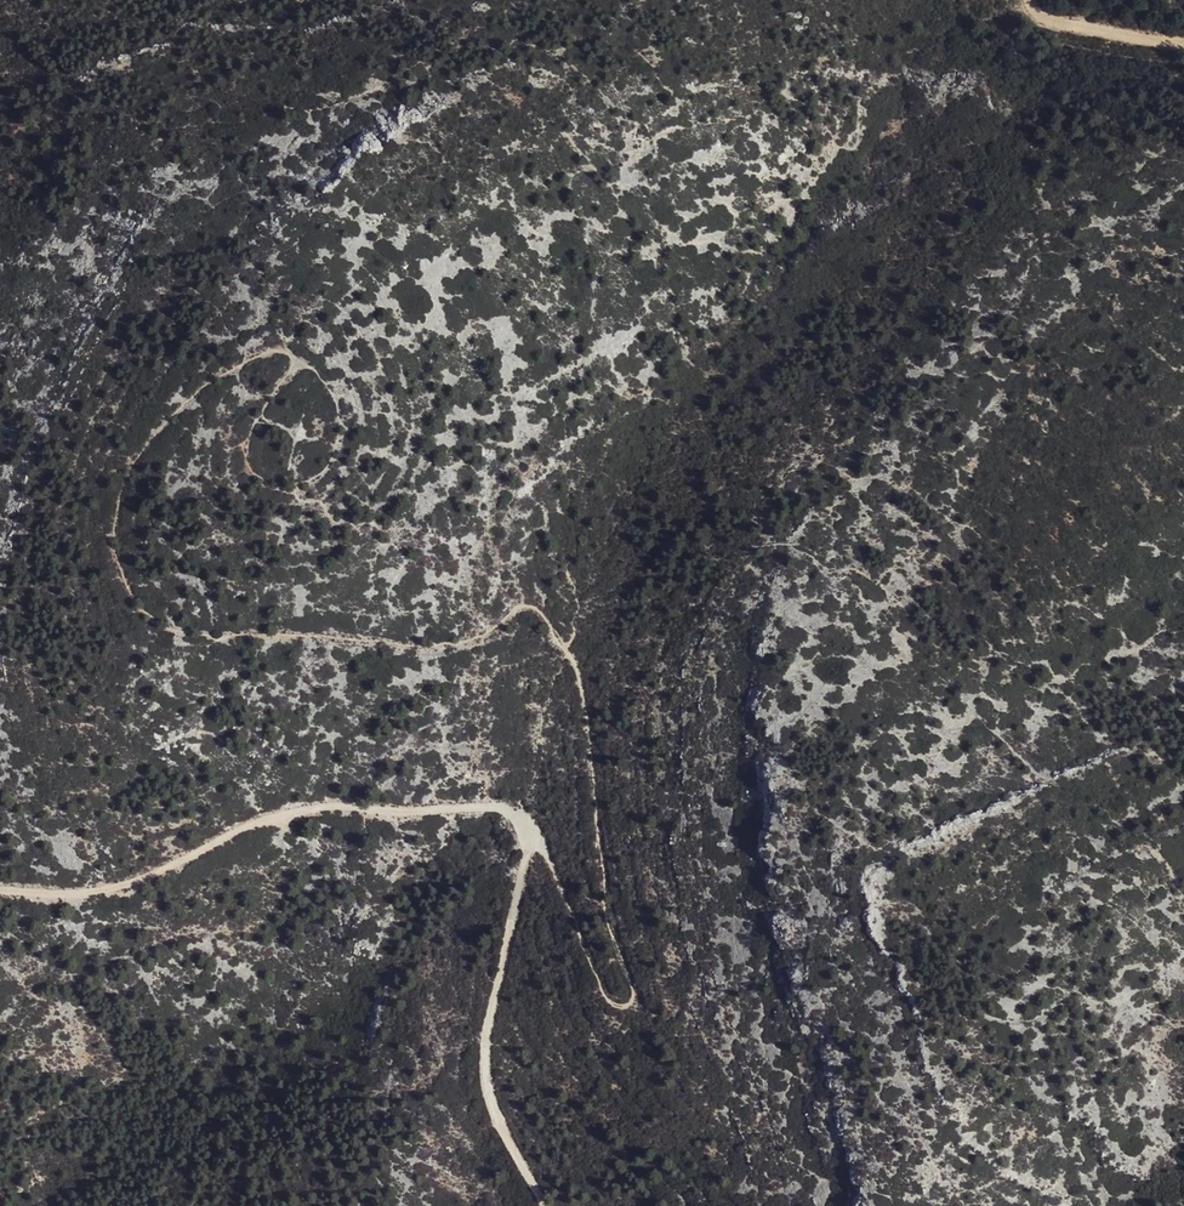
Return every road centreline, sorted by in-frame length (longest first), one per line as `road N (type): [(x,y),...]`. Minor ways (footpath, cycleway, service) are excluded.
road 1 (track): [(0,891),(78,895),(129,888),(275,817),(329,806),(411,813),(491,807),(520,816),(533,834),(487,1060),(504,1128),(547,1205)]
road 2 (track): [(1023,0),(1036,22),(1183,45)]

